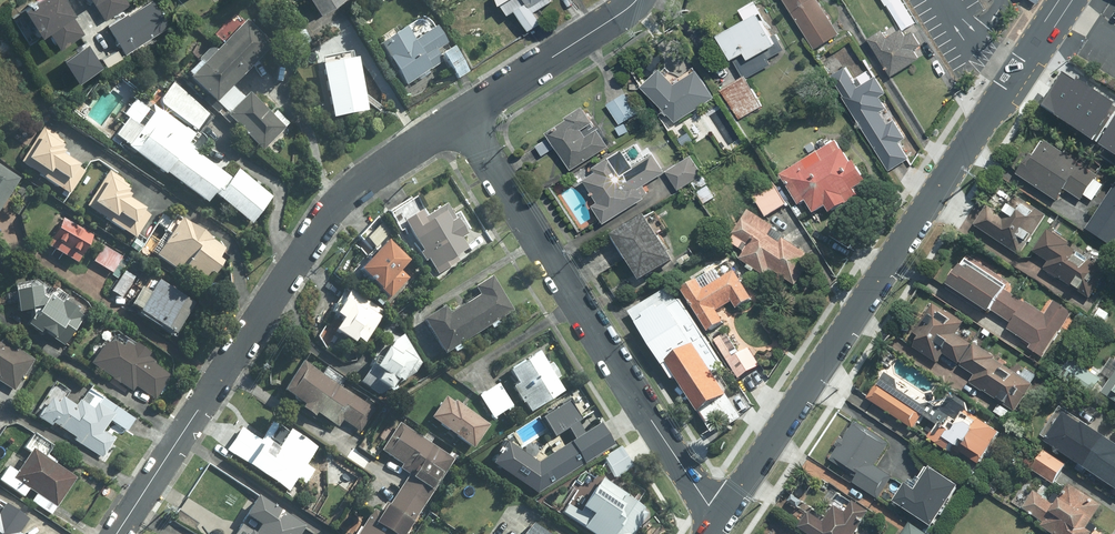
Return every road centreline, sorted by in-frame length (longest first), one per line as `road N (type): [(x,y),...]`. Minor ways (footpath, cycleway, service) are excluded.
road 1 (tertiary): [(1067,0),(718,523)]
road 2 (residential): [(462,117),(331,213),(116,533)]
road 3 (residential): [(718,523),(462,117)]
road 4 (residential): [(462,117),(637,0)]

